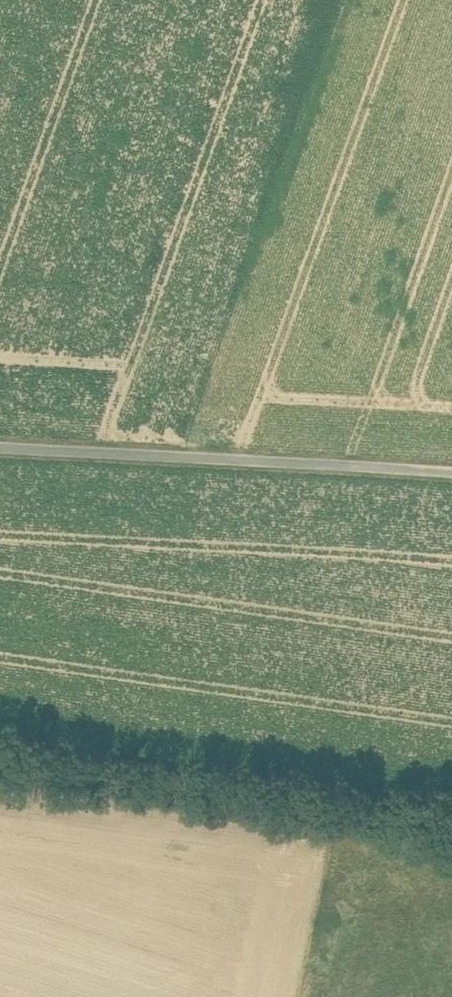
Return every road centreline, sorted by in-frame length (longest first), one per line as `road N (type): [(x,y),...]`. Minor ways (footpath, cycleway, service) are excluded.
road 1 (track): [(451,473),(0,446)]

